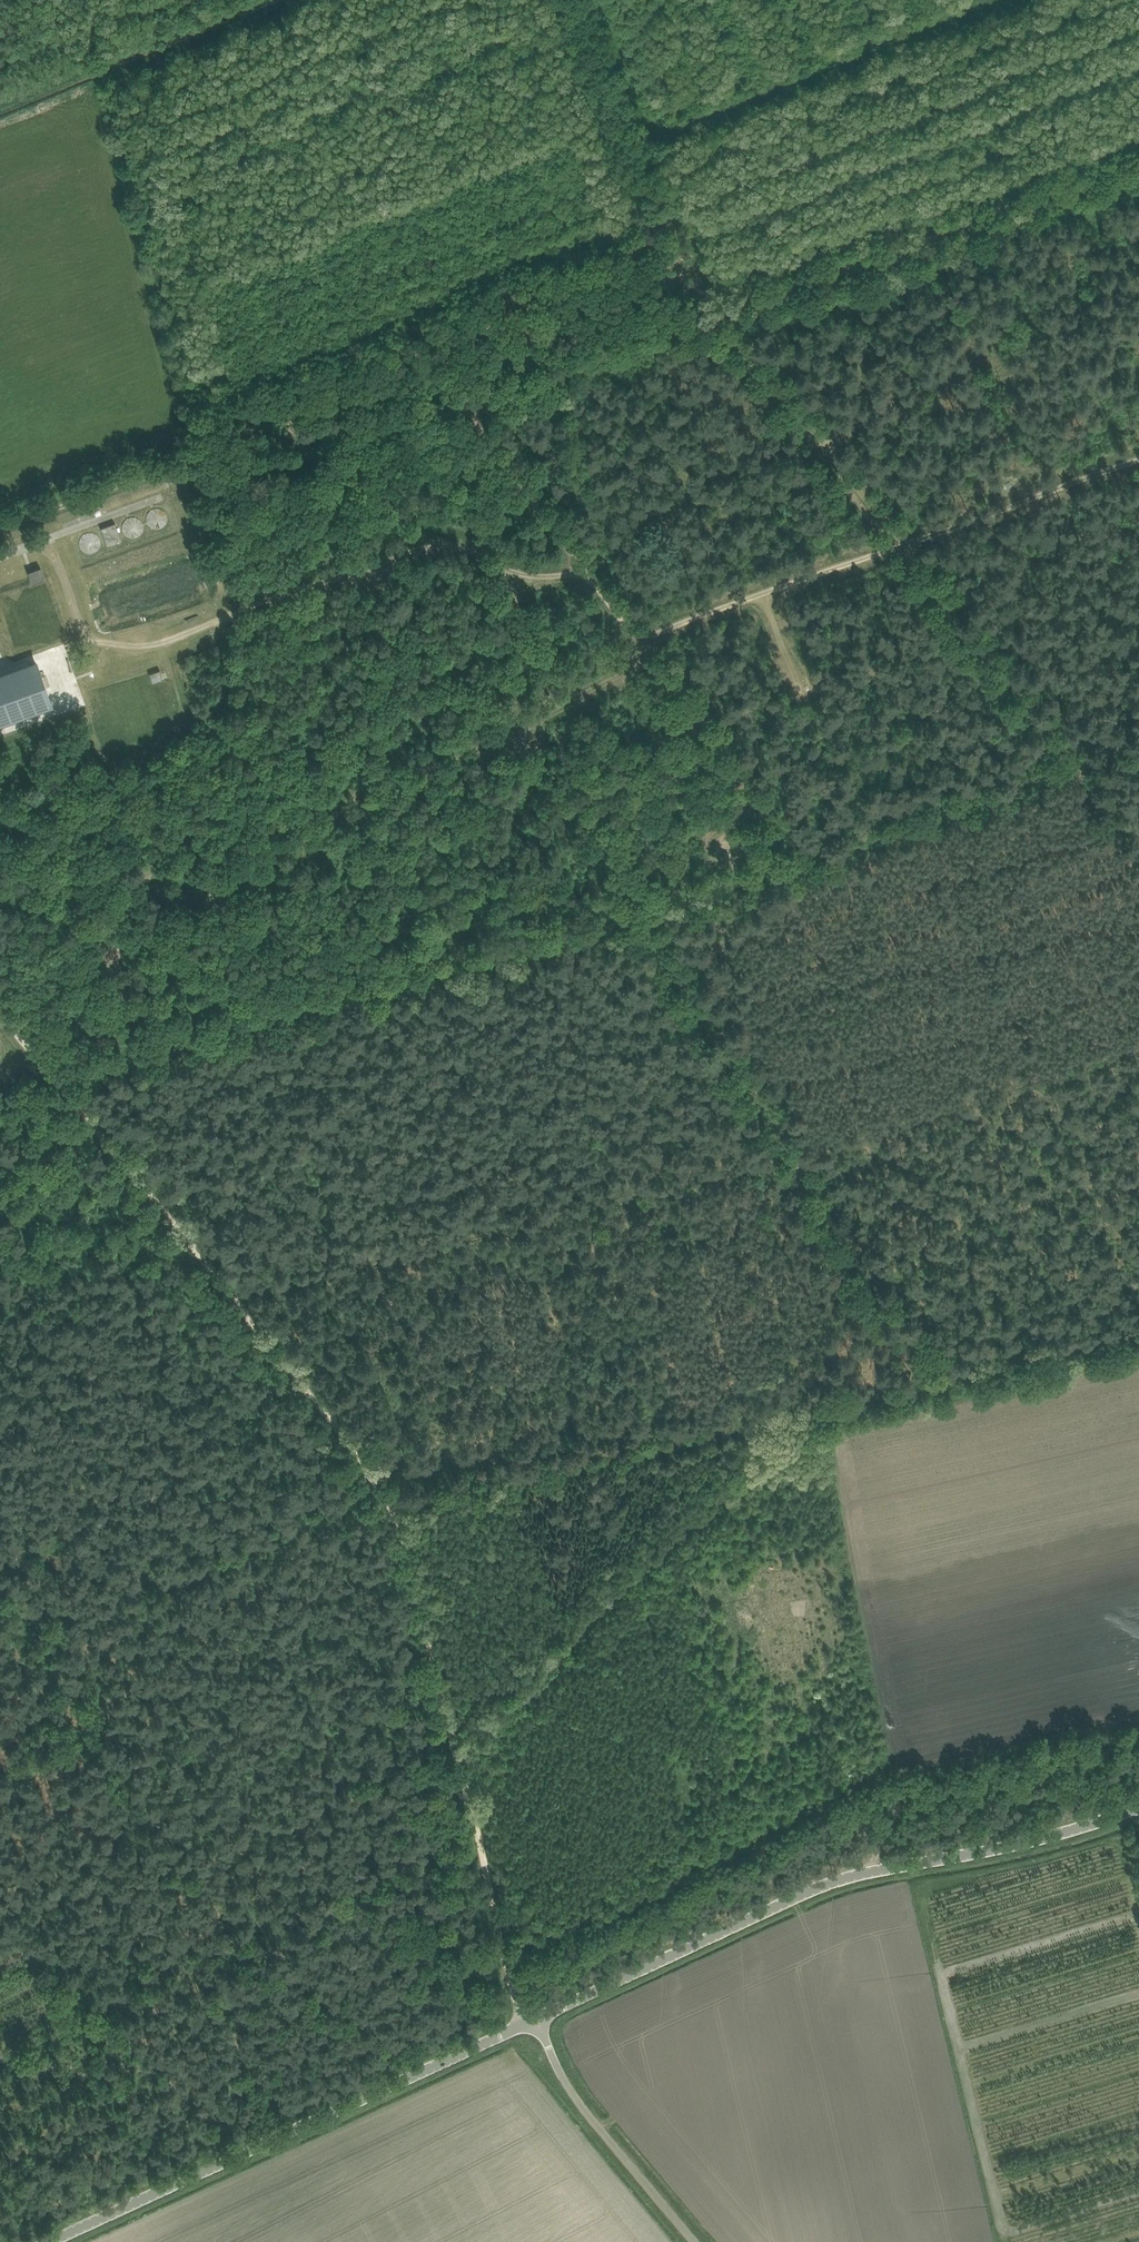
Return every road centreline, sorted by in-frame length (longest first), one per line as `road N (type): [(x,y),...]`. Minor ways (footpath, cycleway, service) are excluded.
road 1 (track): [(0,533),(151,476),(206,481),(470,398),(1138,163)]
road 2 (track): [(1138,748),(635,920),(64,1083)]
road 3 (track): [(1138,1064),(792,1166),(244,1308)]
road 4 (track): [(438,1697),(388,1492),(0,1007)]
road 5 (track): [(719,315),(899,556),(1138,854)]
road 6 (unclassified): [(527,2023),(846,1876),(989,1853),(1138,1813)]
road 7 (track): [(583,567),(544,579),(488,549),(428,544),(150,646),(89,635),(52,548)]
road 8 (track): [(798,862),(638,650),(470,398)]
road 9 (track): [(940,1379),(635,920)]
road 10 (track): [(638,650),(1138,471)]
road 11 (unclassified): [(51,2241),(527,2023)]
road 12 (track): [(544,579),(542,637),(494,736),(328,826),(266,871)]
road 13 (track): [(527,2023),(438,1697)]
road 14 (unclassified): [(695,2241),(568,2086),(542,2031),(527,2023)]
road 15 (track): [(102,1127),(57,1143),(35,1178),(0,1197)]

